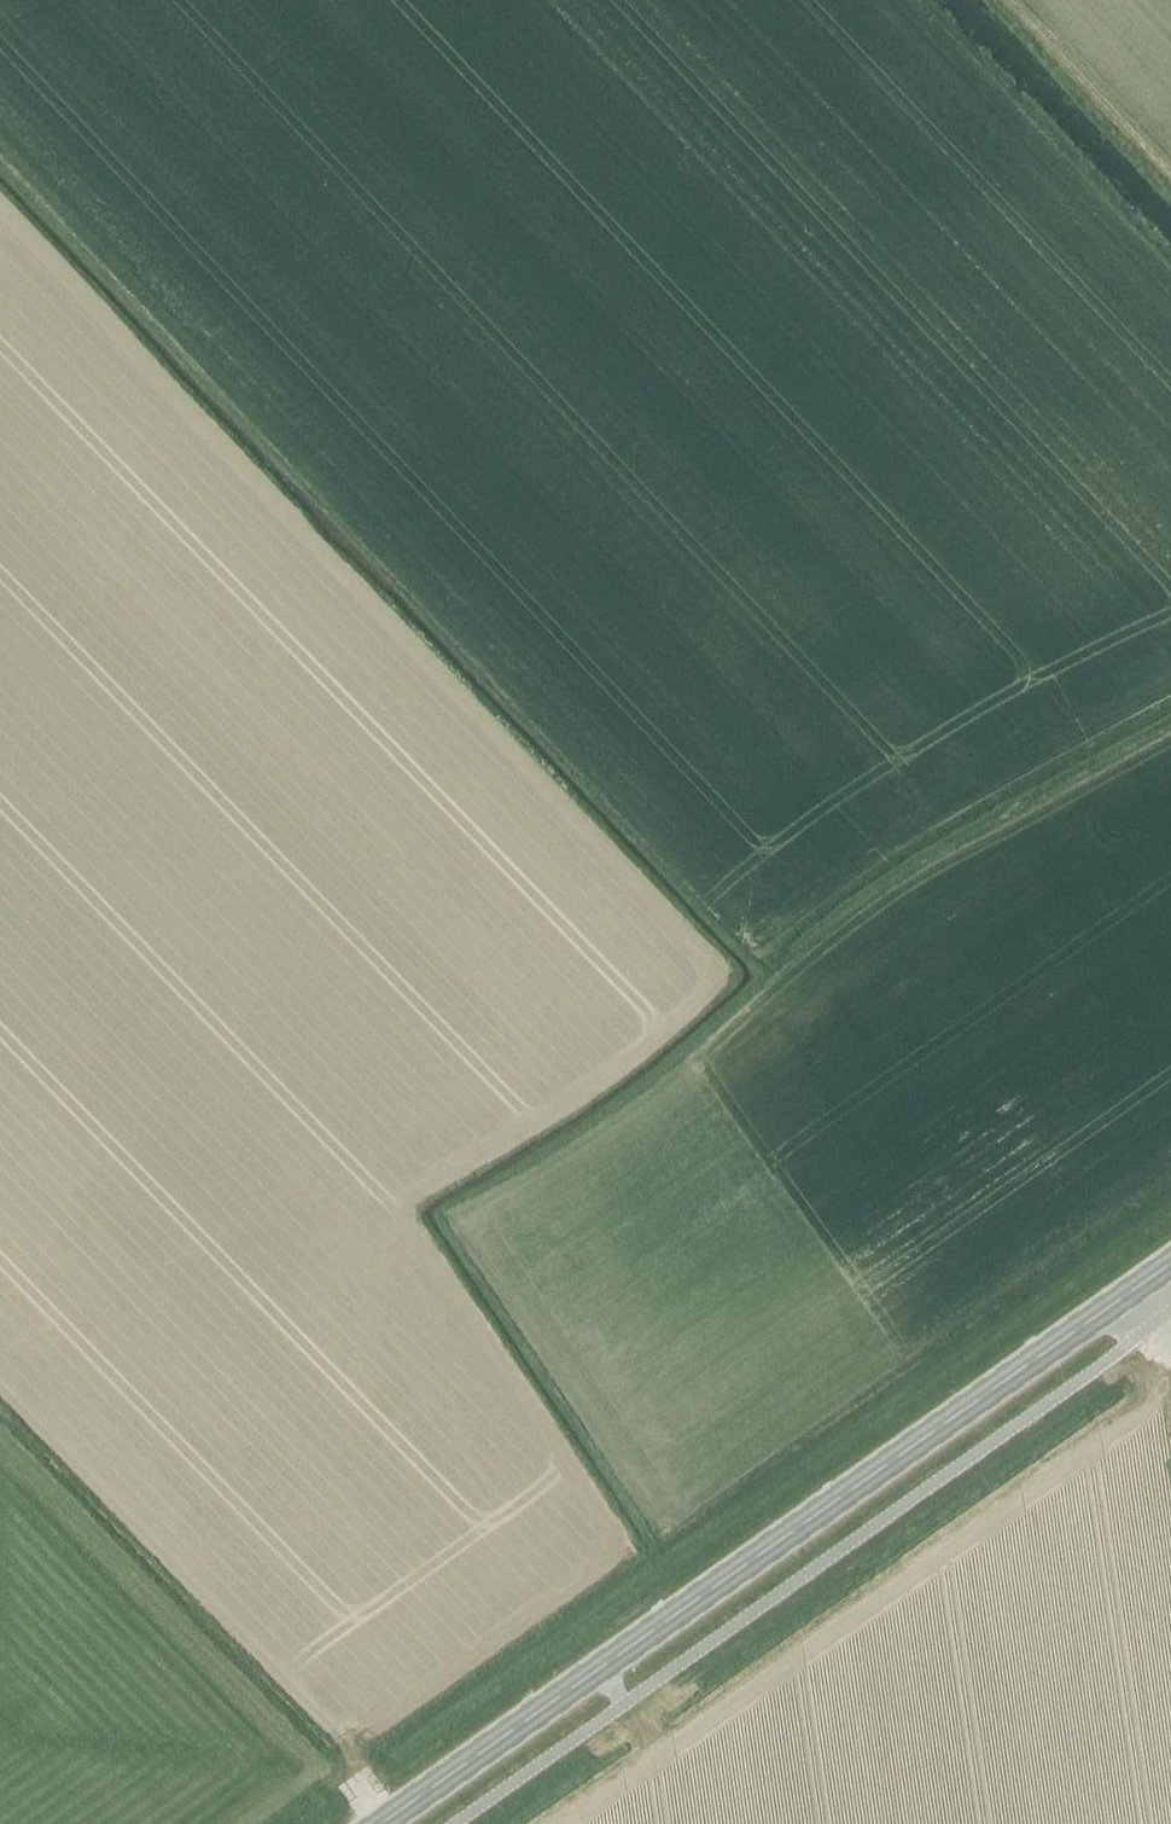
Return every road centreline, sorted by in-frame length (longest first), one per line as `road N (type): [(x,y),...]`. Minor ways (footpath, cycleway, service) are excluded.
road 1 (primary): [(378,1823),(1170,1260)]
road 2 (track): [(1170,166),(1016,0)]

